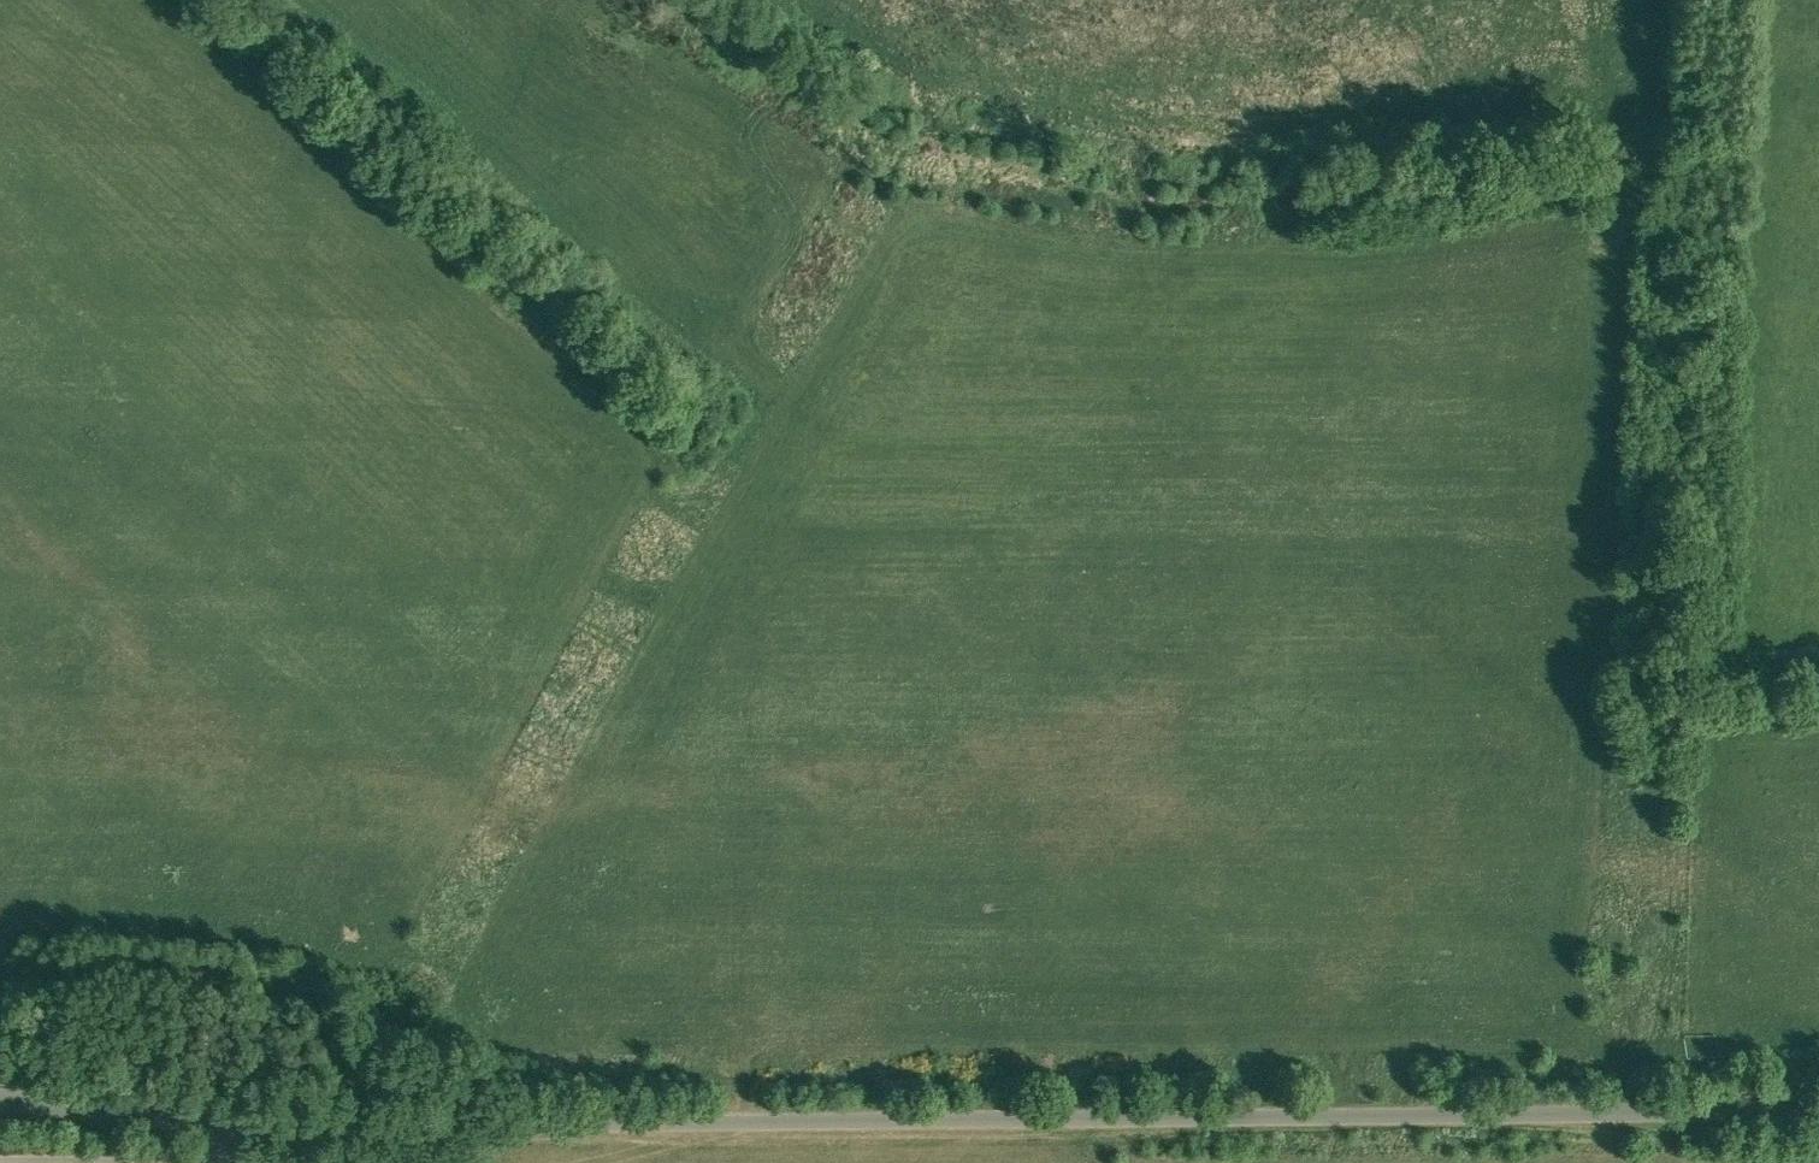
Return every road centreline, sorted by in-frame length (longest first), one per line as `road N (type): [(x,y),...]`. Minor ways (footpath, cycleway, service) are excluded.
road 1 (residential): [(241,1122),(555,1132),(773,1121),(1818,1111)]
road 2 (residential): [(0,1098),(241,1122)]

